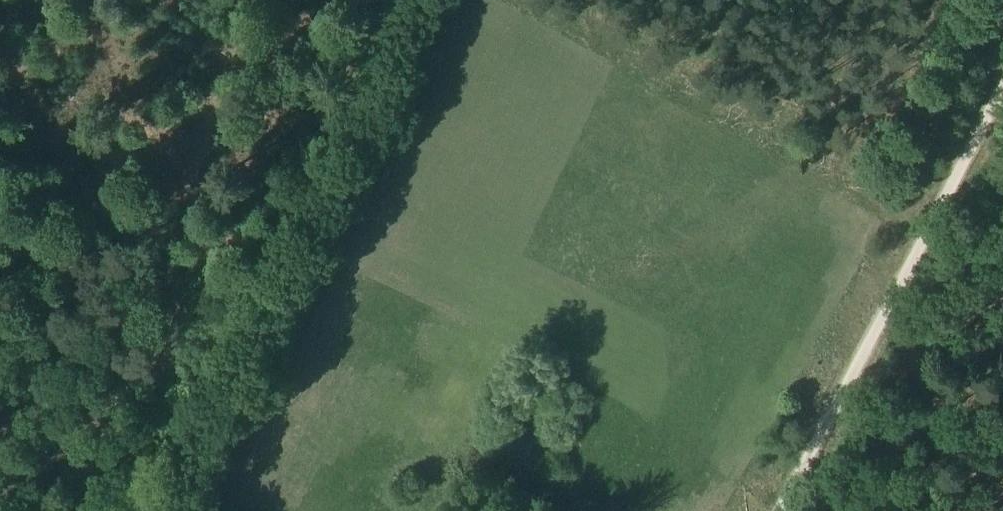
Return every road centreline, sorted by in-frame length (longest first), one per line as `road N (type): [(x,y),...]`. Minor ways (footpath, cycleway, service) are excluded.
road 1 (track): [(791,510),(1002,68)]

